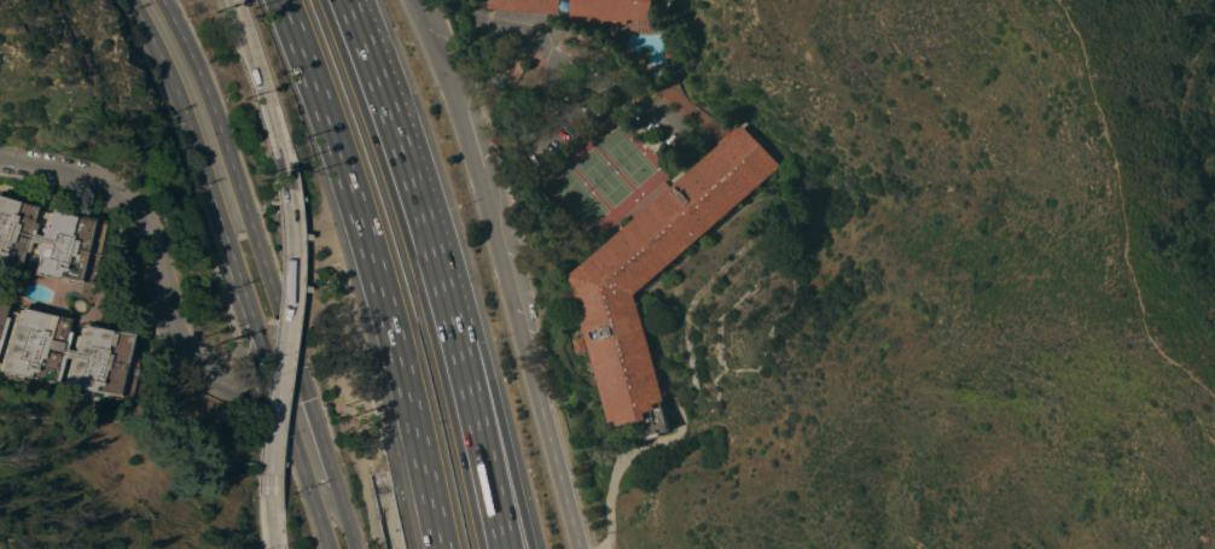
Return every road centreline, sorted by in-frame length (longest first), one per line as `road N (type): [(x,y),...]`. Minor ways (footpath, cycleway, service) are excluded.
road 1 (motorway): [(280,0),(374,273),(440,548)]
road 2 (motorway): [(531,548),(453,255),(365,53)]
road 3 (residential): [(269,339),(236,373),(199,367),(172,320),(149,234),(111,186),(86,174),(0,161)]
road 4 (primary): [(140,0),(211,151),(269,339)]
road 5 (motorway): [(284,188),(287,263),(266,495)]
road 6 (motorway): [(450,323),(365,53)]
road 7 (secondary): [(577,548),(511,306)]
road 8 (motorway): [(505,548),(450,323)]
road 9 (motorway): [(487,548),(450,323)]
road 10 (motorway): [(228,0),(284,188)]
road 11 (primary): [(269,339),(320,491)]
road 12 (secondary): [(511,306),(472,169)]
road 13 (secondary): [(458,124),(407,0)]

